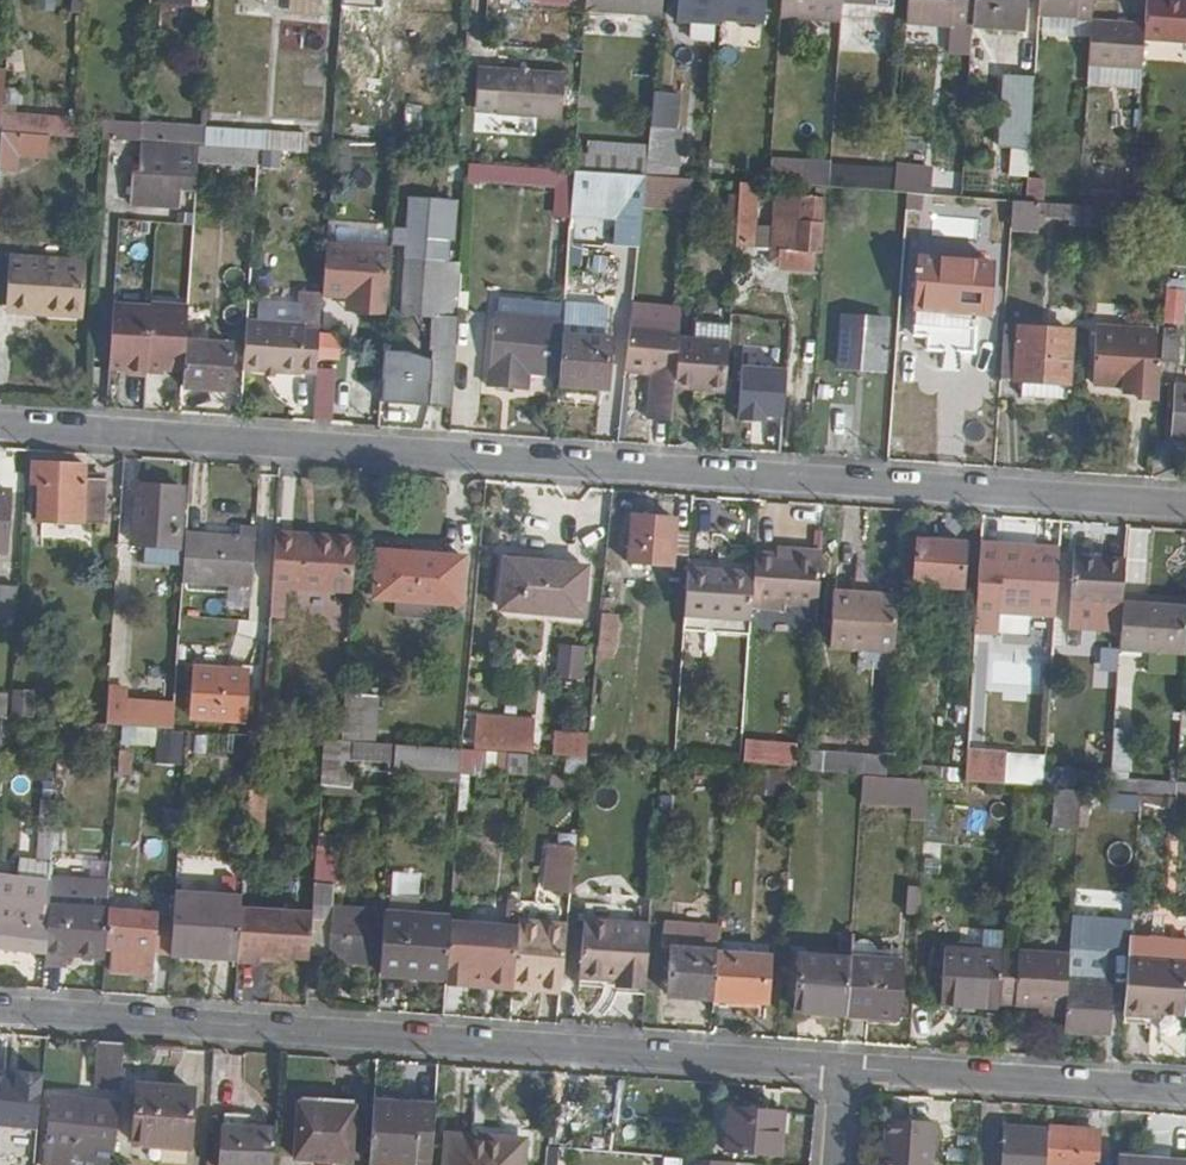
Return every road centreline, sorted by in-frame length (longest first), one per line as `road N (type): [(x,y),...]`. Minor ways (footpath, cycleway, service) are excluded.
road 1 (residential): [(1185,505),(0,424)]
road 2 (residential): [(839,1068),(0,1010)]
road 3 (residential): [(1185,1091),(839,1068)]

